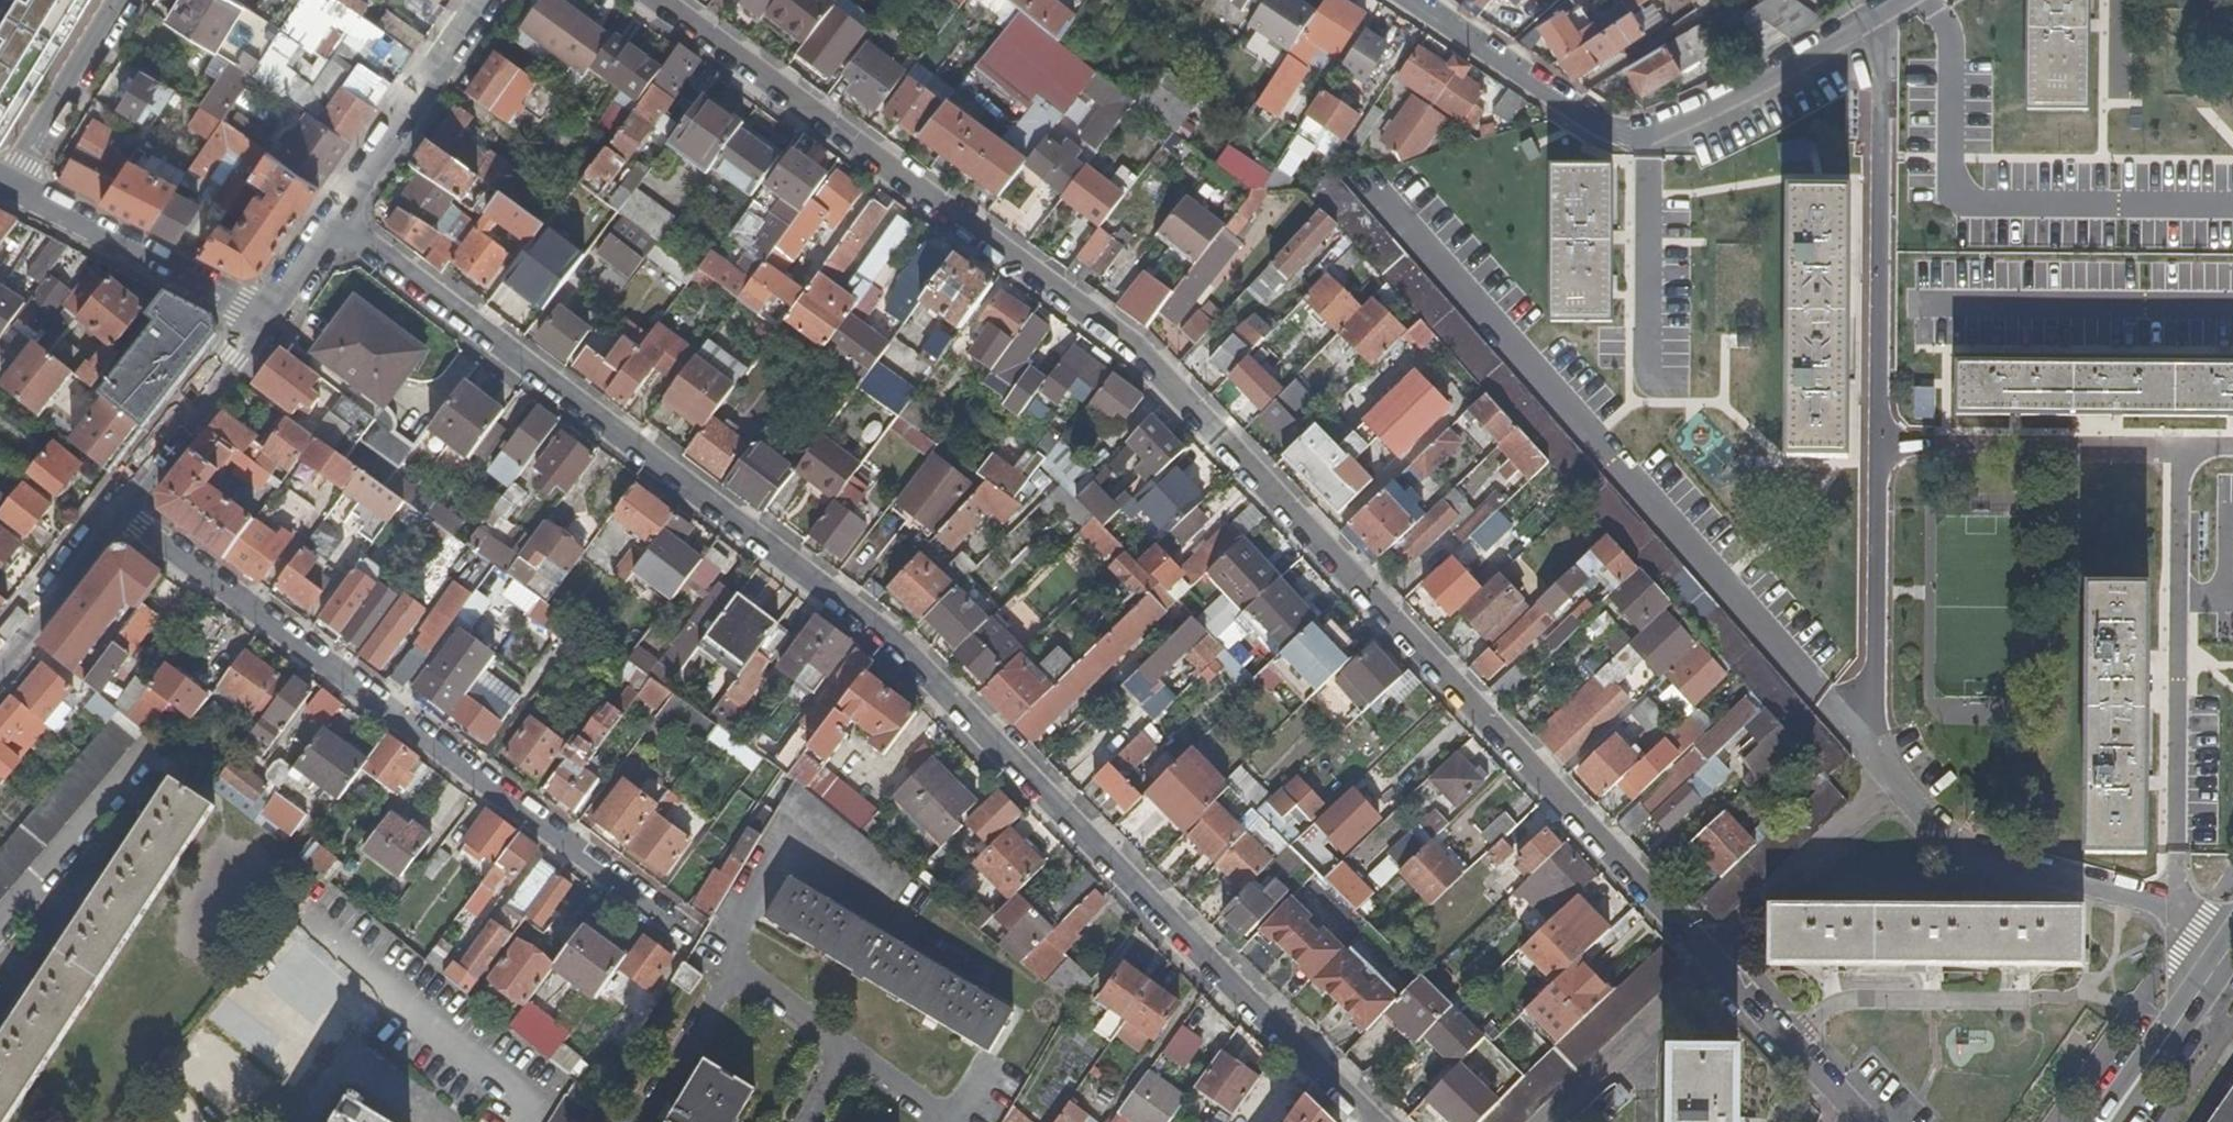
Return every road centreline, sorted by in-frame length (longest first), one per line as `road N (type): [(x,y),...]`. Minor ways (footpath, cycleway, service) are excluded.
road 1 (residential): [(1704,960),(1150,365),(655,0)]
road 2 (residential): [(1380,1121),(857,611),(340,230)]
road 3 (residential): [(685,931),(117,507)]
road 4 (residential): [(1408,0),(1602,129),(1639,139),(1896,0)]
road 5 (residential): [(269,323),(4,186)]
road 6 (residential): [(489,0),(340,230)]
road 7 (residential): [(269,323),(117,507)]
road 8 (residential): [(2106,1121),(2232,941)]
road 9 (residential): [(119,0),(4,186)]
road 10 (residential): [(117,507),(0,650)]

